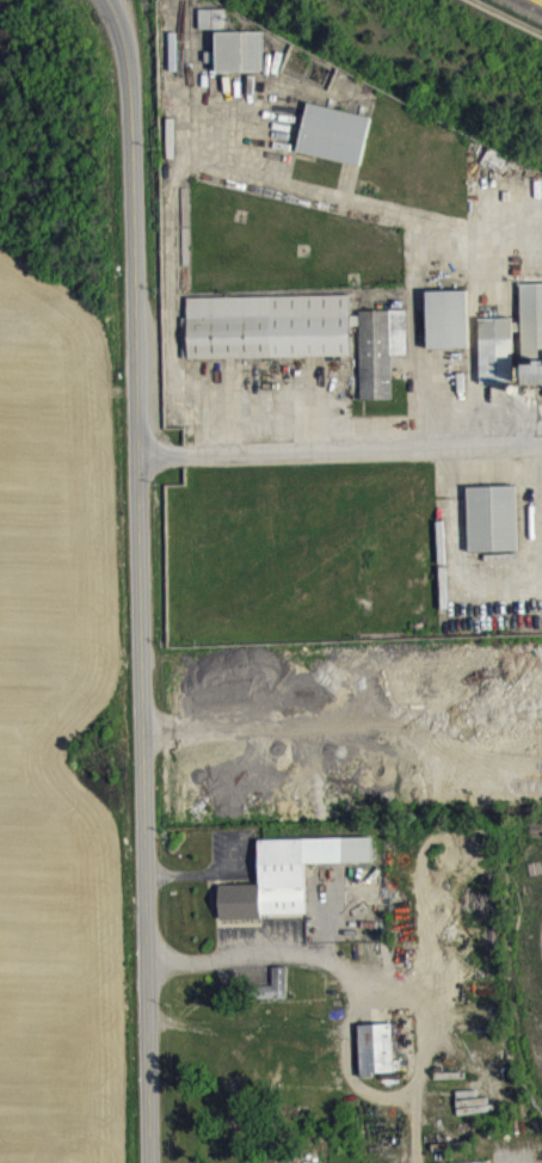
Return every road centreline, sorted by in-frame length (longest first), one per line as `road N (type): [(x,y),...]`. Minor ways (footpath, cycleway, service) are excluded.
road 1 (residential): [(108,0),(130,73),(149,1162)]
road 2 (residential): [(136,455),(541,447)]

